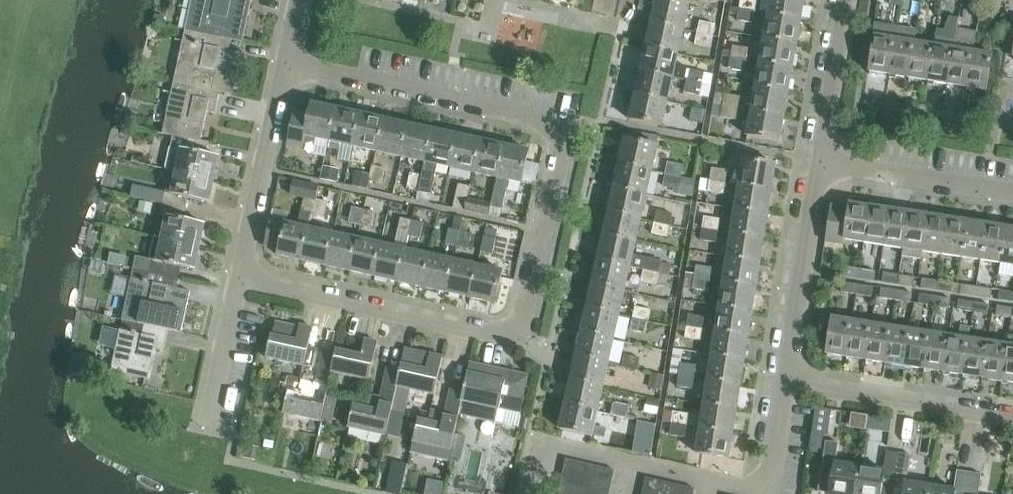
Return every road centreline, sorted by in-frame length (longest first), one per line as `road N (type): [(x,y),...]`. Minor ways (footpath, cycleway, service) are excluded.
road 1 (residential): [(289,63),(571,120),(522,331),(508,338),(242,277)]
road 2 (residential): [(1012,415),(786,380)]
road 3 (residential): [(786,380),(818,161)]
road 4 (residential): [(242,277),(289,63)]
road 5 (residential): [(818,161),(1012,192)]
road 6 (residential): [(818,161),(847,0)]
road 7 (residential): [(209,434),(242,277)]

